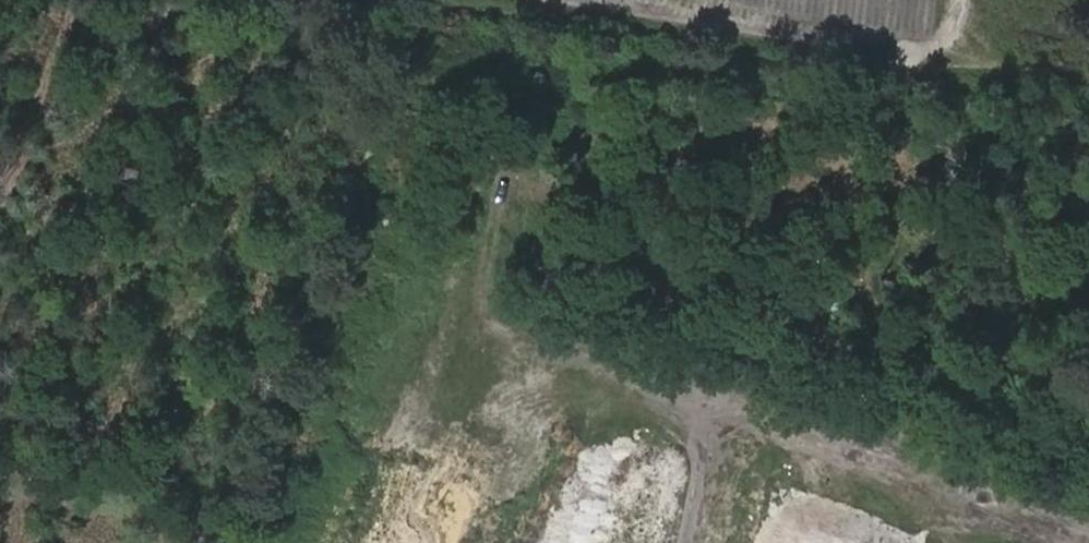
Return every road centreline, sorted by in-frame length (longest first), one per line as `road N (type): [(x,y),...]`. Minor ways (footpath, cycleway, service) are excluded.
road 1 (track): [(314,542),(479,310),(1088,535)]
road 2 (track): [(1088,83),(549,0)]

